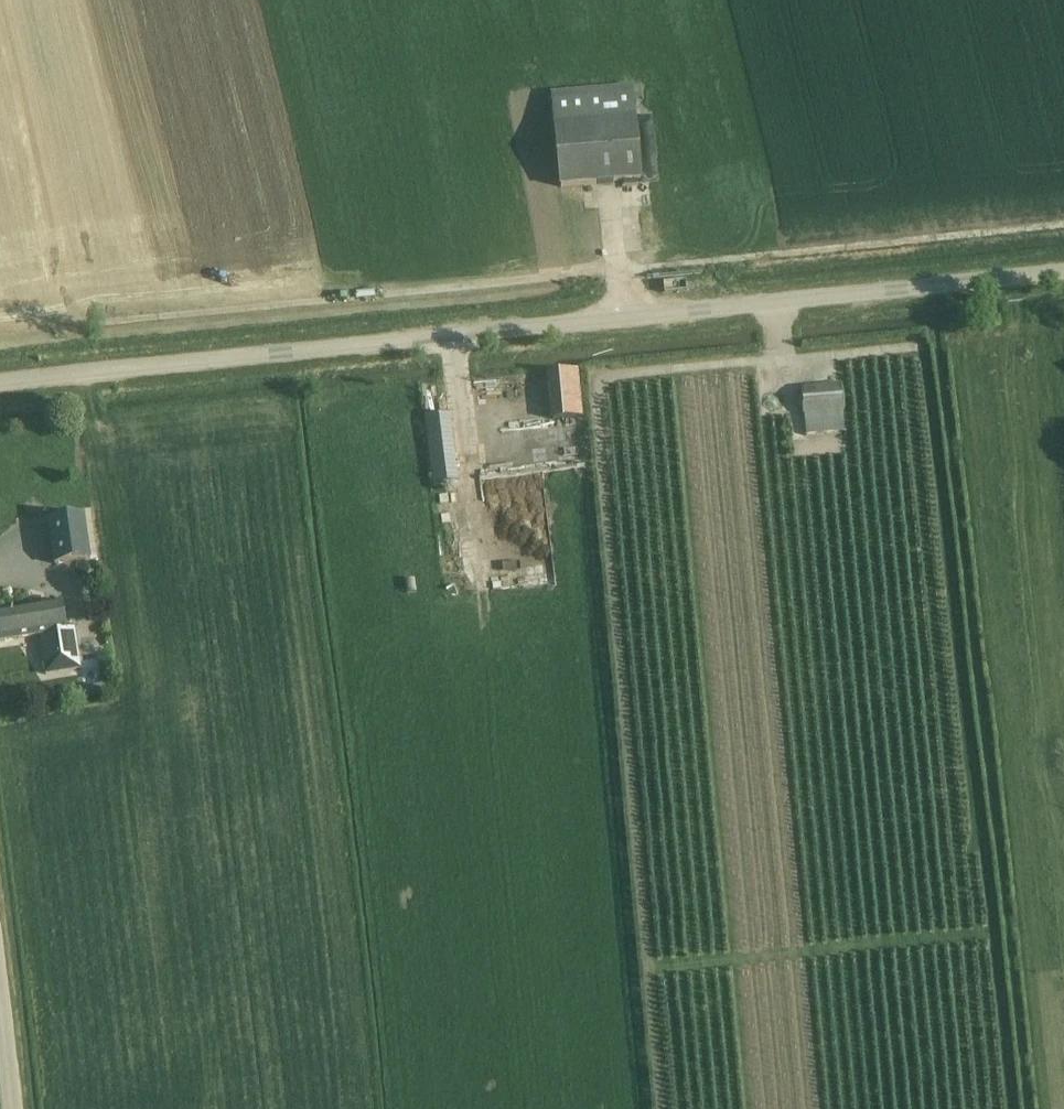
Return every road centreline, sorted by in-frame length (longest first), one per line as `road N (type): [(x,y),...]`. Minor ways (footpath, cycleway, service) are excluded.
road 1 (unclassified): [(0,384),(1063,268)]

